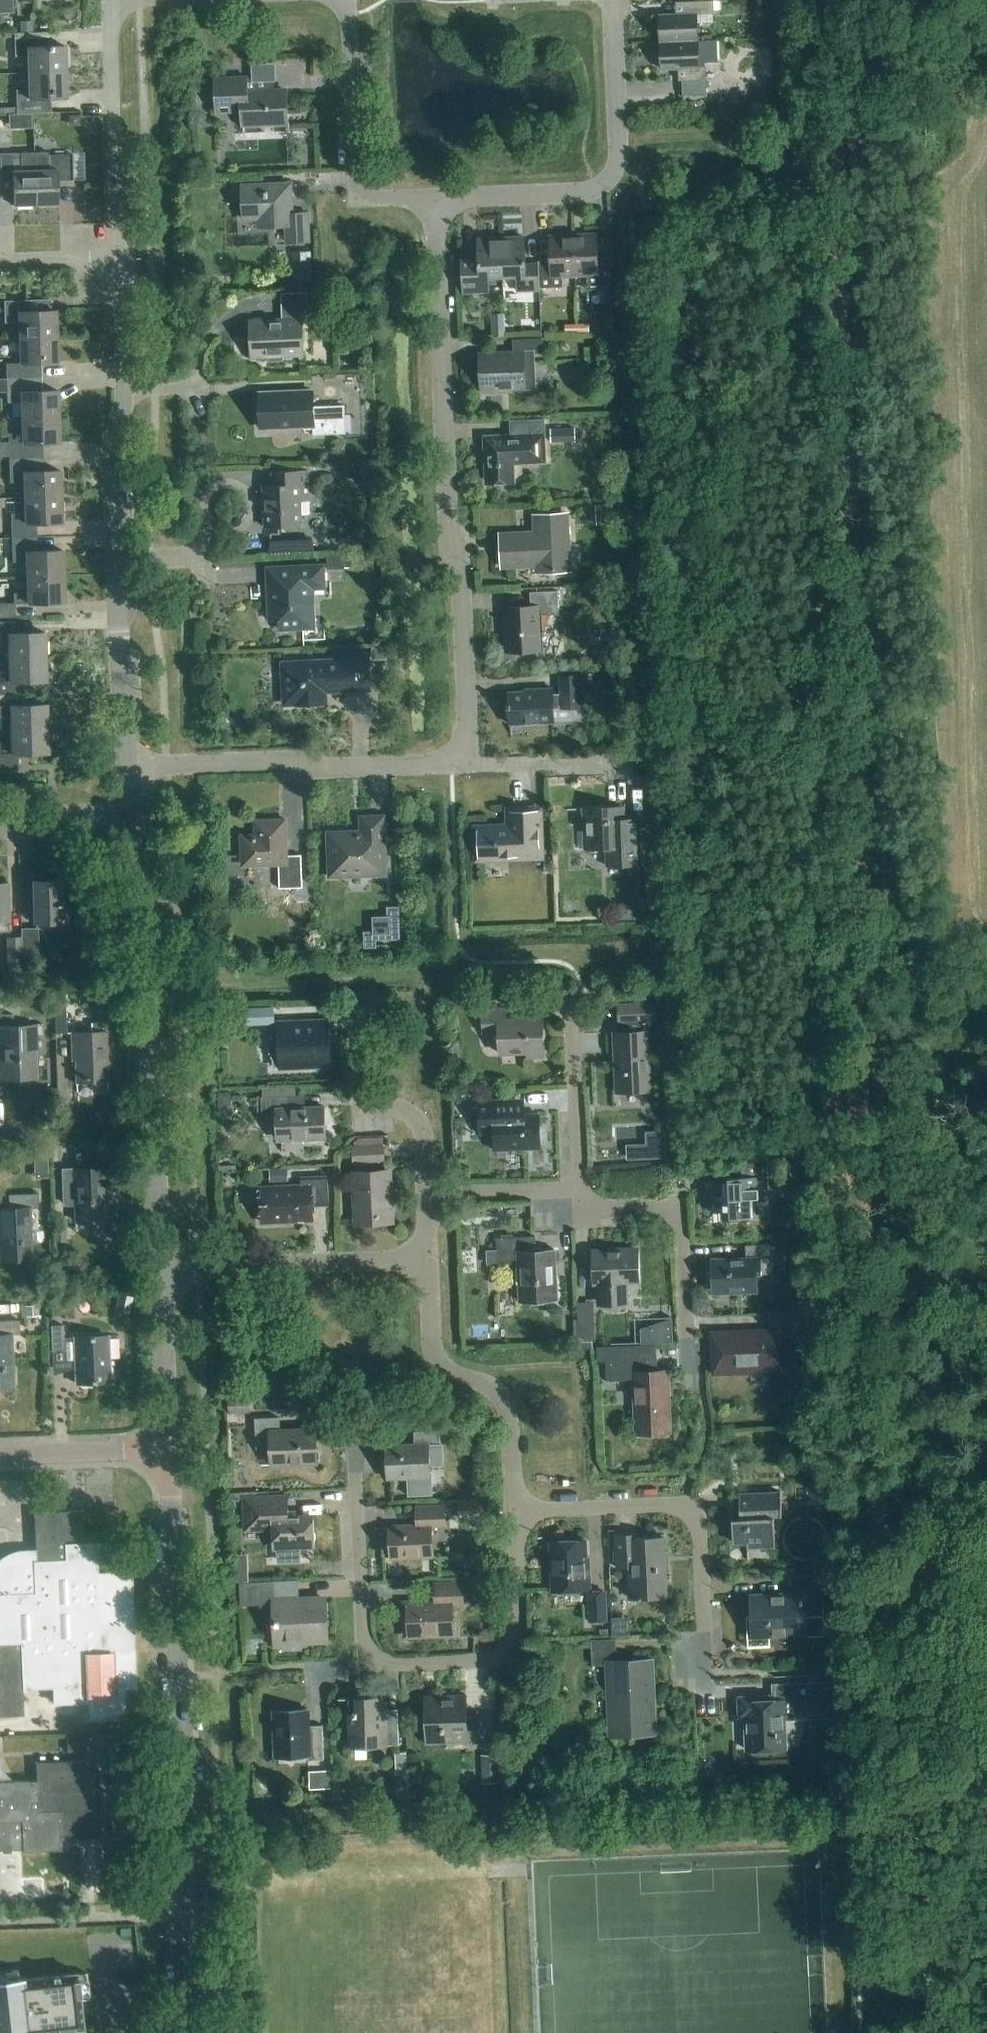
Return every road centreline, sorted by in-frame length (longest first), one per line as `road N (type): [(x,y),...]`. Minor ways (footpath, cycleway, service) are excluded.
road 1 (residential): [(191,2032),(168,1448)]
road 2 (residential): [(460,758),(467,730),(460,564),(448,511),(435,198)]
road 3 (residential): [(160,1272),(134,824)]
road 4 (residential): [(435,198),(576,194),(610,177),(619,151),(614,0)]
road 5 (residential): [(513,1513),(685,1507),(694,1513),(706,1676)]
road 6 (residential): [(128,766),(273,762),(321,770),(453,766),(460,758)]
road 7 (residential): [(513,1513),(508,1414),(487,1386),(444,1368),(434,1352),(428,1261)]
road 8 (residential): [(372,1659),(481,1662),(509,1648),(517,1629),(513,1513)]
road 9 (residential): [(435,198),(371,199),(356,188),(341,0)]
road 10 (residential): [(160,1272),(428,1261)]
road 11 (residential): [(689,1378),(676,1214),(574,1199)]
road 12 (residential): [(117,260),(108,1)]
road 13 (residential): [(357,1430),(364,1641),(372,1659)]
road 14 (residential): [(426,1194),(418,1124),(405,1111),(360,1108),(355,1014)]
road 15 (residential): [(128,766),(116,559)]
road 16 (residential): [(574,1199),(572,1013)]
road 17 (residential): [(168,1448),(160,1272)]
road 18 (residential): [(460,758),(477,766),(628,762)]
road 19 (residential): [(168,1448),(0,1459)]
road 20 (residential): [(116,559),(113,455),(123,392)]
road 21 (residential): [(574,1199),(537,1191),(426,1194)]
road 22 (unclassified): [(0,828),(134,824)]
road 23 (residential): [(123,392),(117,260)]

